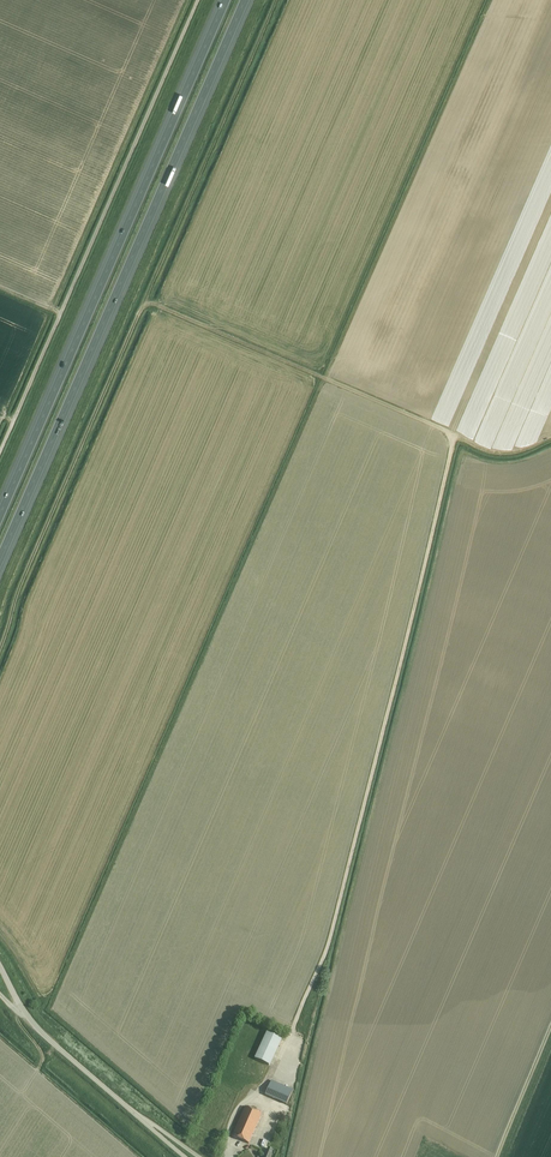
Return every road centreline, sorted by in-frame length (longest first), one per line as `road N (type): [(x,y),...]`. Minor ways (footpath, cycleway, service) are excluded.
road 1 (motorway): [(0,559),(245,0)]
road 2 (motorway): [(226,0),(0,516)]
road 3 (unclassified): [(198,0),(13,421)]
road 4 (unclassified): [(0,968),(36,1026),(158,1137)]

